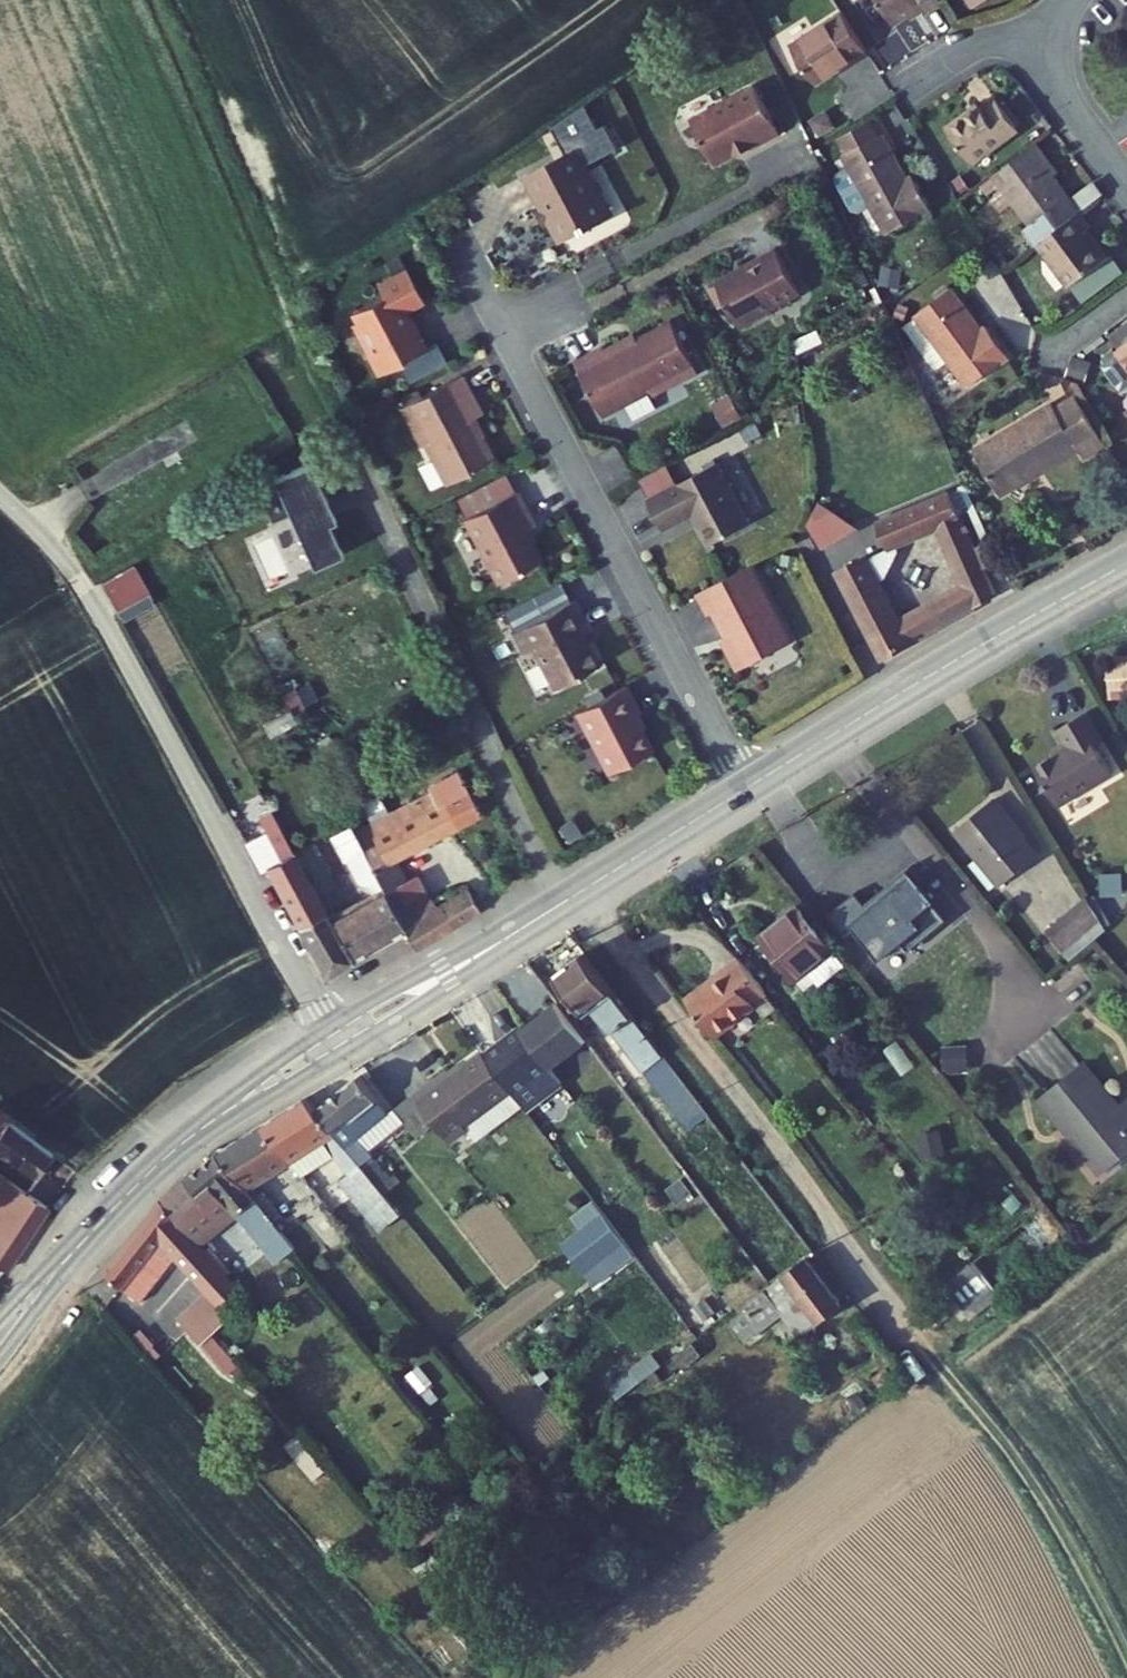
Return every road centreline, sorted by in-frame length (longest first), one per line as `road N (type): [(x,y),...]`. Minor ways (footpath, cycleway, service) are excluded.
road 1 (residential): [(453,235),(746,790)]
road 2 (unclassified): [(331,1027),(106,627),(55,552),(0,497)]
road 3 (tertiary): [(1126,561),(746,790)]
road 4 (track): [(913,1332),(990,1426),(1126,1653)]
road 5 (tertiary): [(746,790),(508,938)]
road 6 (tertiary): [(346,1052),(440,994),(508,938)]
road 7 (tertiary): [(508,938),(407,982),(331,1027)]
road 8 (tertiary): [(220,1115),(150,1171),(76,1249)]
road 9 (residential): [(1126,181),(1062,91),(1054,44)]
road 10 (residential): [(1054,44),(980,42),(913,84)]
road 11 (tertiary): [(331,1027),(220,1115)]
road 12 (tertiary): [(220,1115),(346,1052)]
road 13 (tertiary): [(0,1357),(76,1249)]

